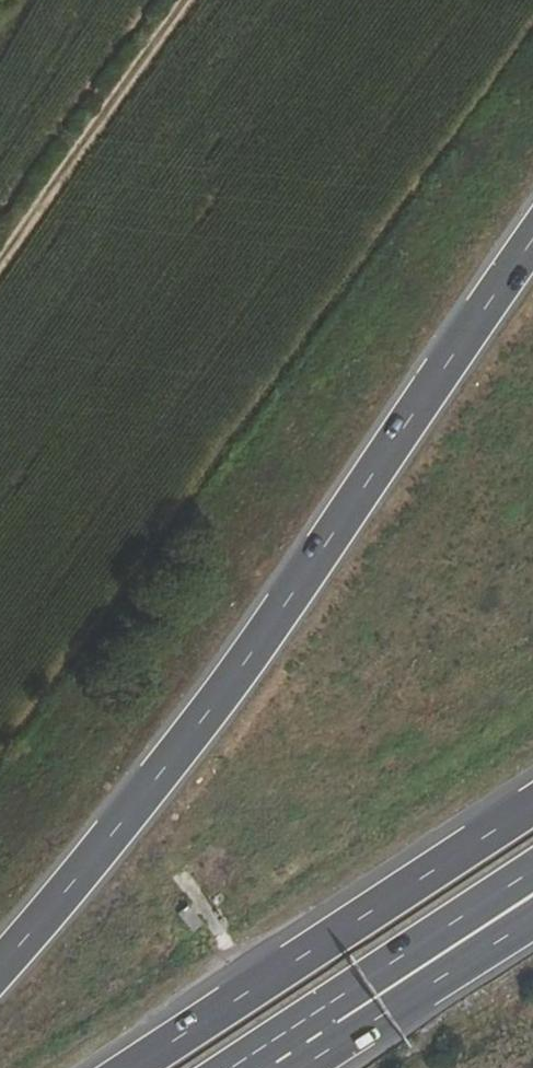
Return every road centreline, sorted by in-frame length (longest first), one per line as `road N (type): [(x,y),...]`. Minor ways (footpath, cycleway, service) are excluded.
road 1 (motorway): [(532,238),(250,655),(0,963)]
road 2 (trunk): [(532,804),(132,1067)]
road 3 (track): [(212,0),(0,306)]
road 4 (trunk): [(361,1006),(445,932),(532,872)]
road 5 (motorway): [(361,1006),(466,963),(532,922)]

